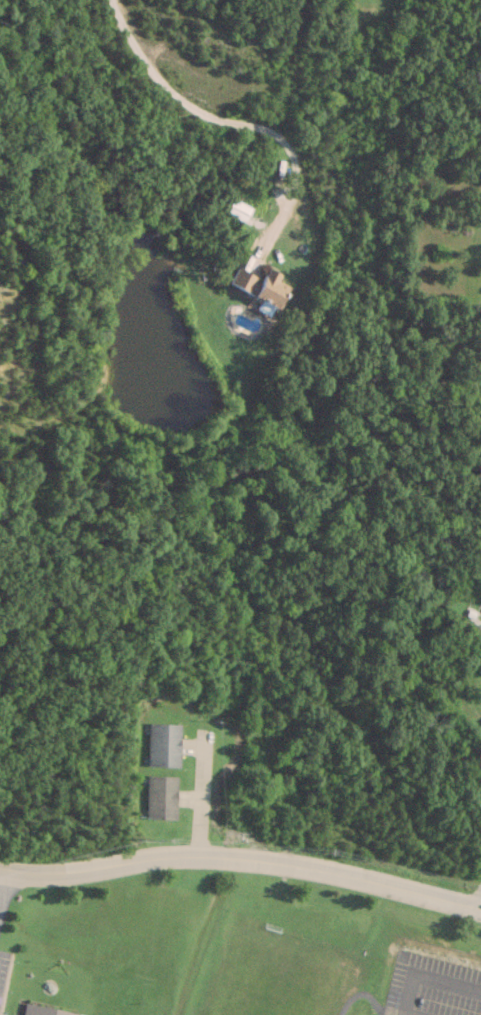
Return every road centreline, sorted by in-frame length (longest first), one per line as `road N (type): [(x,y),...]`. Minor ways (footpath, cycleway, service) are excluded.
road 1 (secondary): [(480,909),(330,871),(224,857),(0,869)]
road 2 (residential): [(107,0),(162,86),(205,115),(262,127),(295,154),(298,185),(270,235)]

